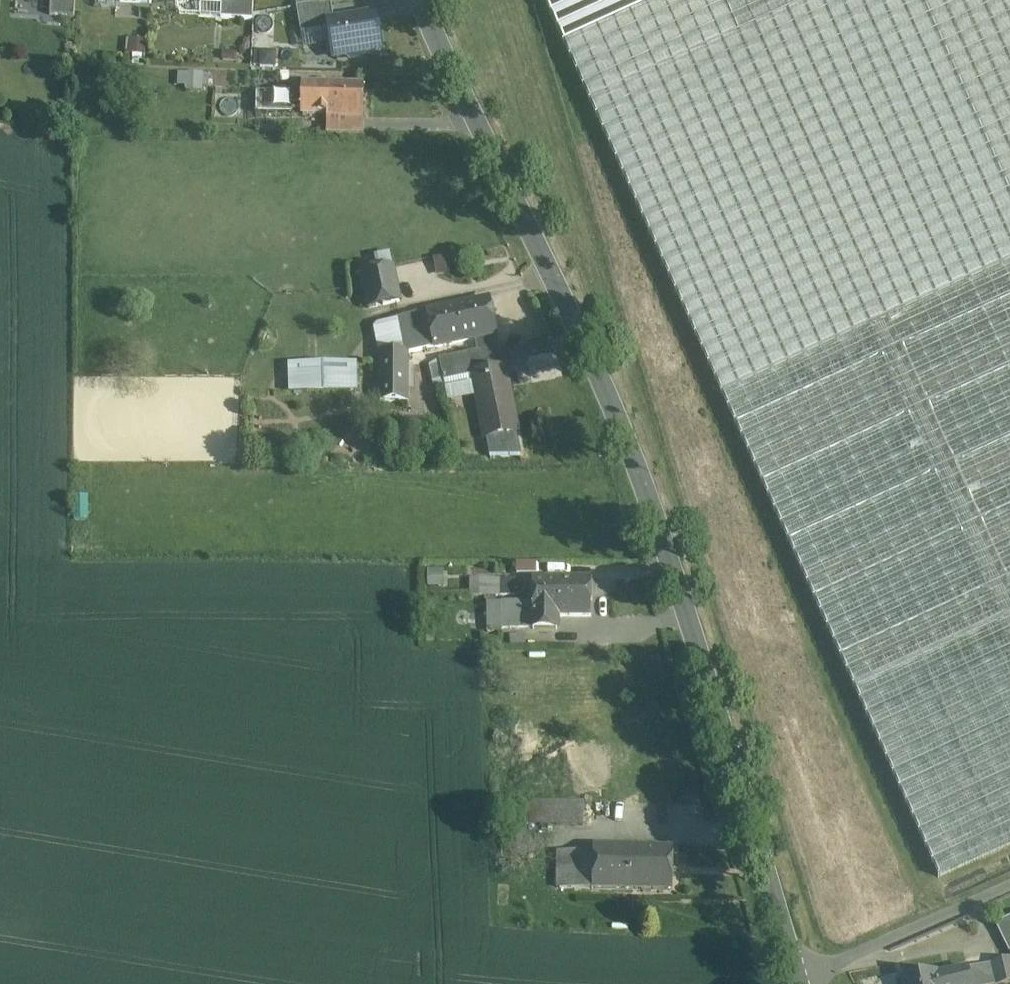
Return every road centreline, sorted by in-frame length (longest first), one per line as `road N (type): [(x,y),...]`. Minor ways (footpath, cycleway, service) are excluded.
road 1 (unclassified): [(421,0),(434,42),(572,309),(653,496),(800,983)]
road 2 (track): [(798,977),(1009,883)]

